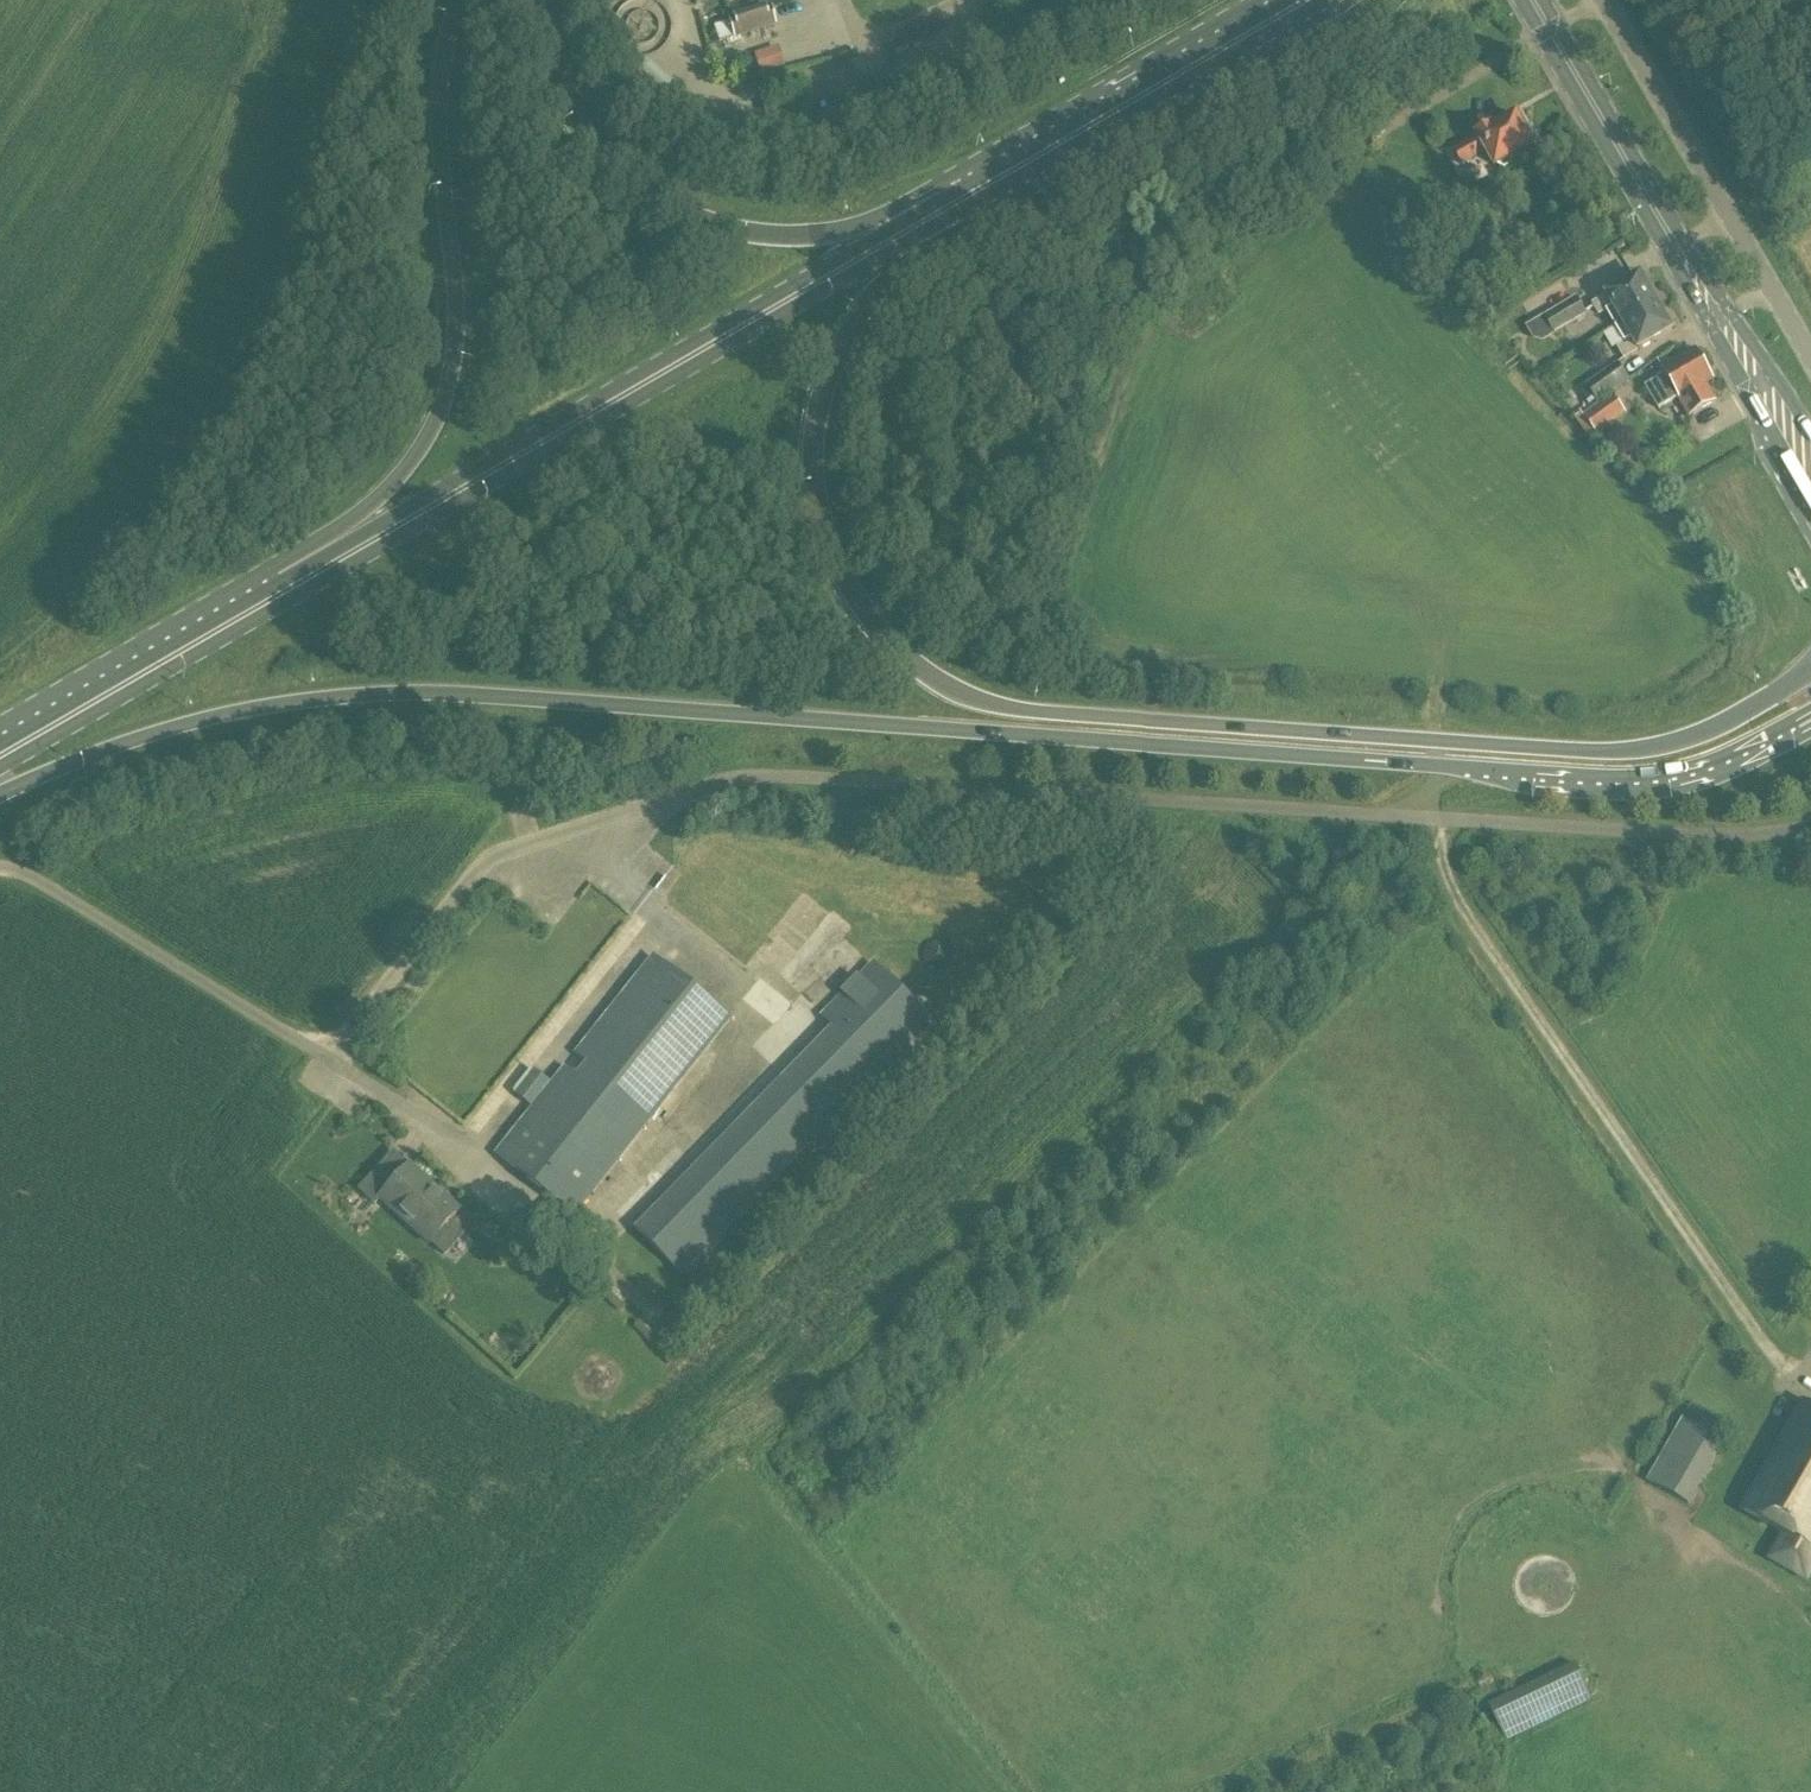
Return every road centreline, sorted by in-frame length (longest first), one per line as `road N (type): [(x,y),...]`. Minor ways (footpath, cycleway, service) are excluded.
road 1 (unclassified): [(0,874),(47,883),(327,1058),(485,866),(732,782),(842,782),(1684,835),(1810,825)]
road 2 (primary): [(0,795),(184,726),(280,702),(375,696),(473,695),(1623,776),(1688,770),(1810,712)]
road 3 (primary): [(1810,673),(1708,732),(1640,750),(1593,751),(1026,711),(963,696),(919,673),(845,585),(823,536),(813,476),(836,364),(873,302),(965,200)]
road 4 (primary): [(290,588),(965,200)]
road 5 (primary): [(458,0),(440,91),(454,287),(445,397),(425,444),(290,588)]
road 6 (primary): [(965,200),(865,232),(811,237),(692,218),(629,180),(576,124),(551,72),(535,0)]
road 7 (primary): [(1755,376),(1534,0)]
road 8 (residential): [(674,0),(708,89),(739,95),(877,71),(999,0)]
road 9 (unclassified): [(1810,355),(1609,0)]
road 10 (primary): [(965,200),(1306,0)]
road 11 (primary): [(0,758),(290,588)]
road 12 (primary): [(1755,376),(1810,488)]

